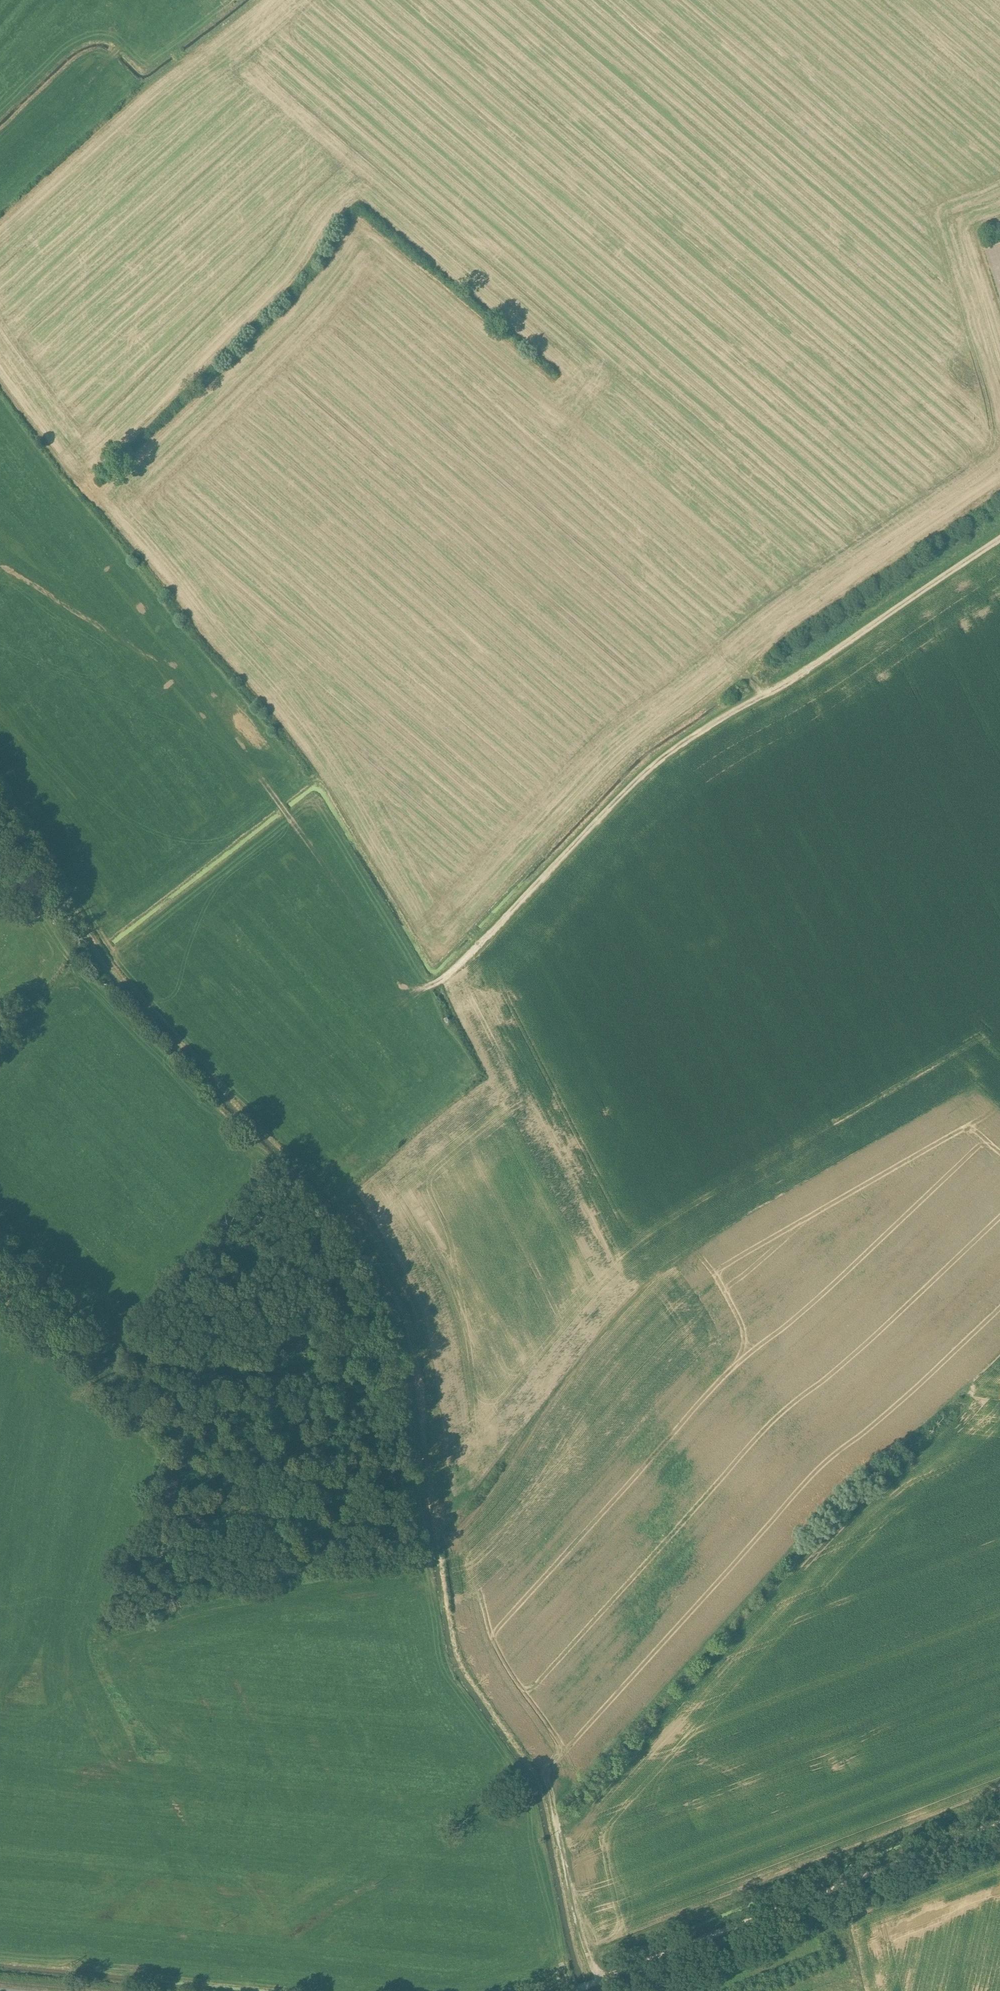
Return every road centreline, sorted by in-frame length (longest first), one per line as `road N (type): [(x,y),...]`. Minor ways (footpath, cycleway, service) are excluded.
road 1 (unclassified): [(999,1822),(568,1990)]

